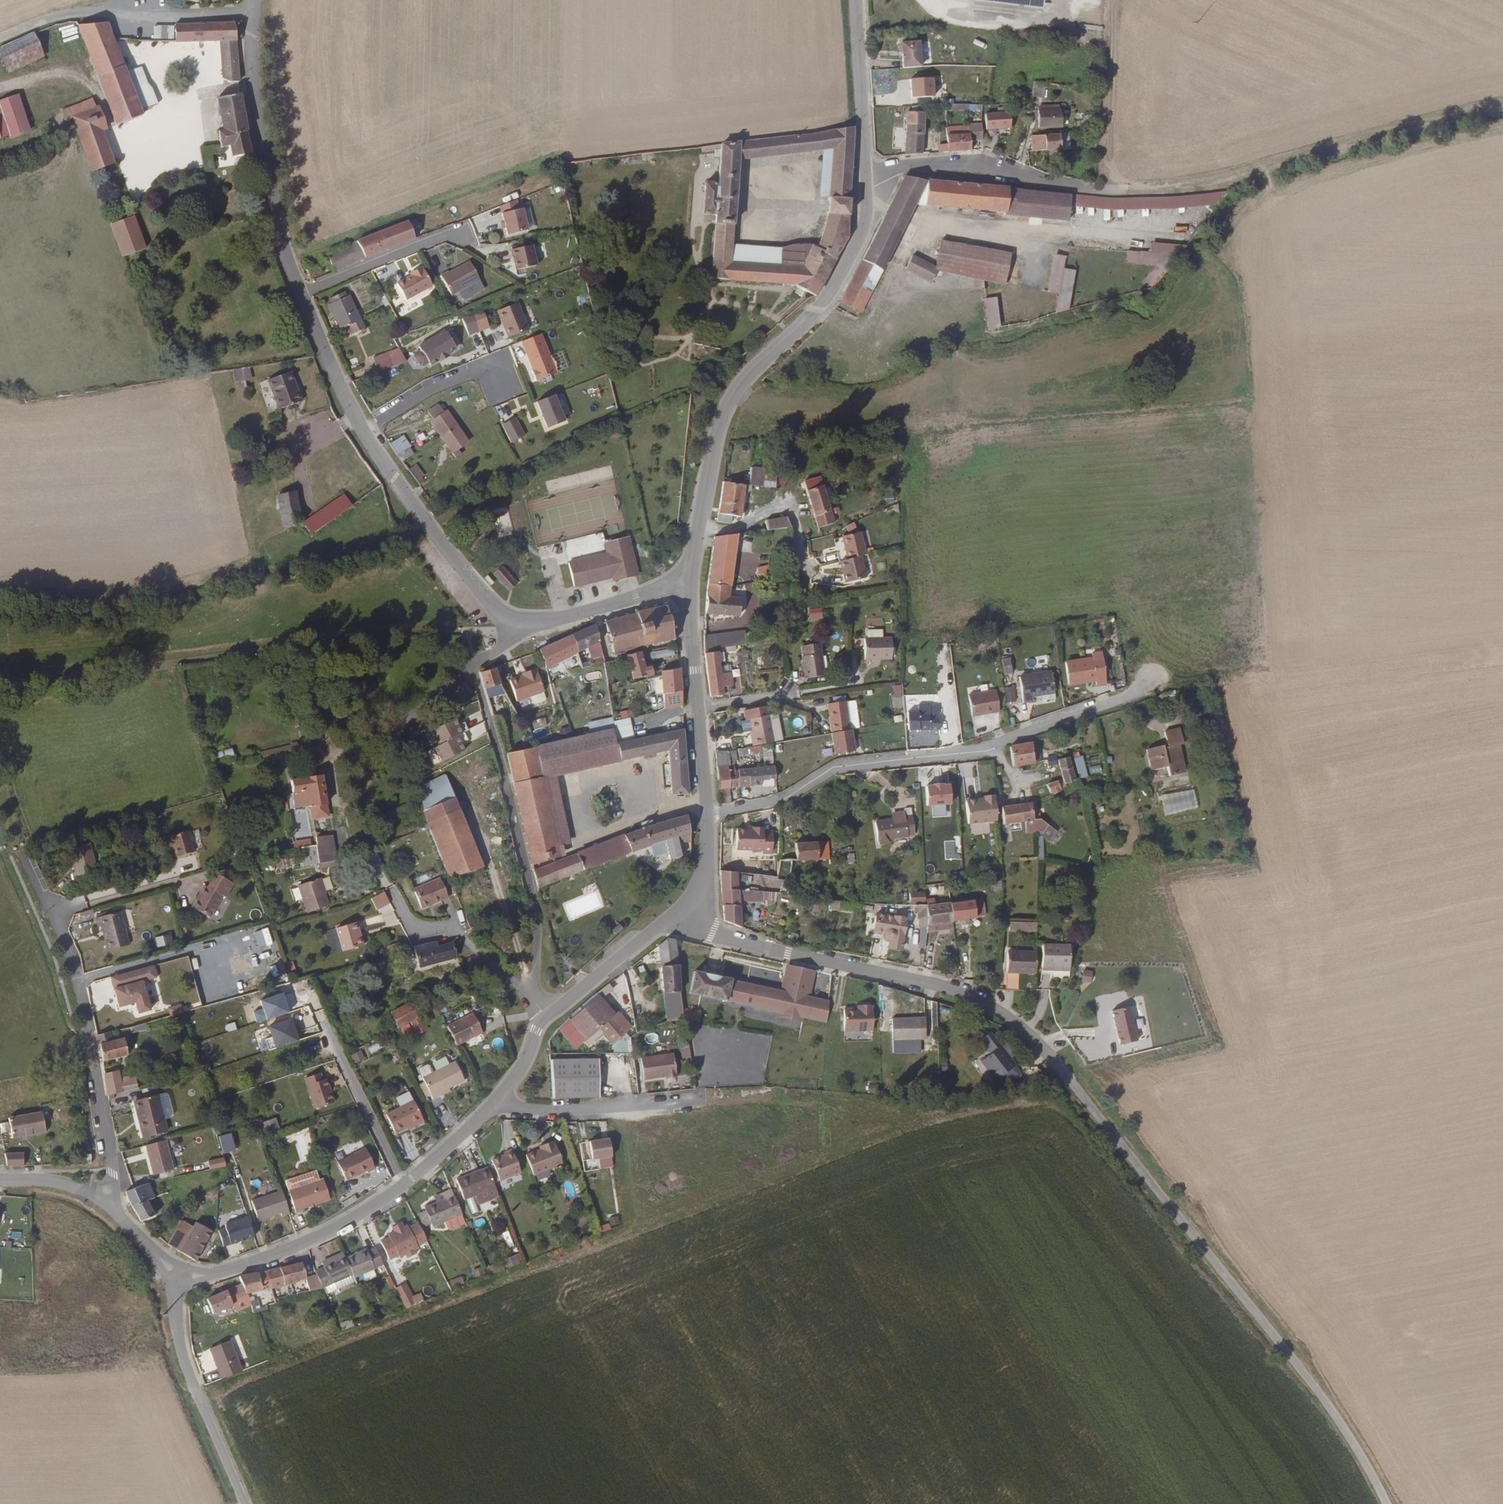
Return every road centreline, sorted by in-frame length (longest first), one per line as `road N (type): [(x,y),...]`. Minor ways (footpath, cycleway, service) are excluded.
road 1 (residential): [(681,926),(547,1017),(524,1071),(479,1124),(337,1230),(176,1282),(108,1203)]
road 2 (residential): [(681,926),(948,990),(984,1005),(1062,1066),(1133,1155)]
road 3 (residential): [(710,820),(768,808),(847,768),(960,757),(1153,687)]
road 4 (residential): [(871,178),(851,258),(821,309),(732,402),(692,582)]
road 5 (residential): [(692,582),(548,624),(508,626),(422,520),(363,429)]
road 6 (track): [(1133,1155),(1358,1450),(1386,1503)]
road 7 (track): [(1502,98),(1200,182),(1111,192)]
road 8 (residential): [(108,1203),(110,1141),(78,980),(24,854)]
road 9 (residential): [(301,295),(264,131),(257,12)]
road 10 (residential): [(0,40),(92,11),(257,12)]
road 11 (residential): [(1111,192),(952,162),(871,178)]
road 12 (residential): [(692,582),(710,820)]
road 13 (track): [(1114,0),(1112,155),(1121,191)]
road 14 (residential): [(860,0),(871,178)]
road 15 (residential): [(301,295),(461,234)]
road 16 (residential): [(363,429),(426,390),(505,360)]
road 17 (residential): [(363,429),(301,295)]

